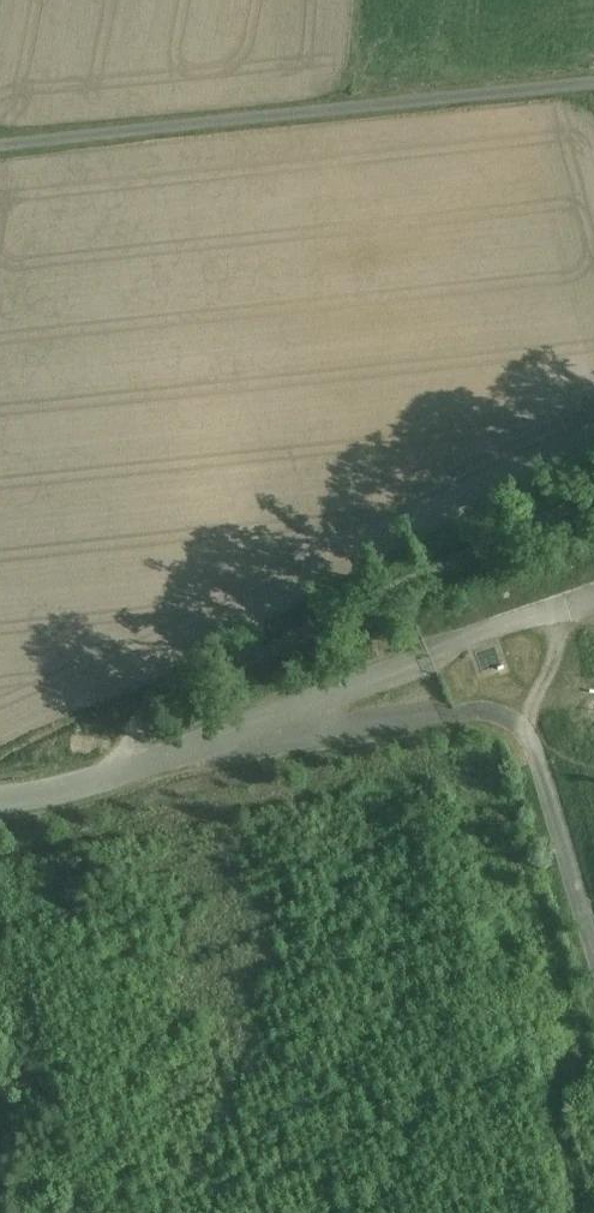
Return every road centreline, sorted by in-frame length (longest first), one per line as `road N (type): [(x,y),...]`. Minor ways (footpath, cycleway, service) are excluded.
road 1 (unclassified): [(0,798),(290,726)]

